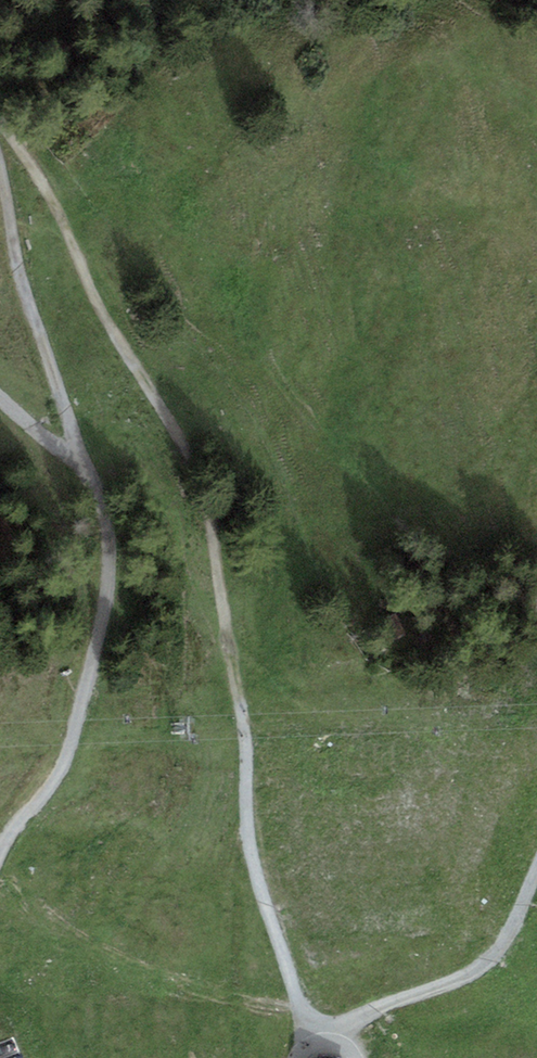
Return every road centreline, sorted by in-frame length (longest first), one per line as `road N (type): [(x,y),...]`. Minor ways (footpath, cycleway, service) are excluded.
road 1 (track): [(0,125),(33,168),(103,316),(165,410),(207,504),(246,740),(248,842),(302,1010),(325,1041)]
road 2 (track): [(0,848),(60,769),(109,560),(99,507),(17,271),(0,186)]

